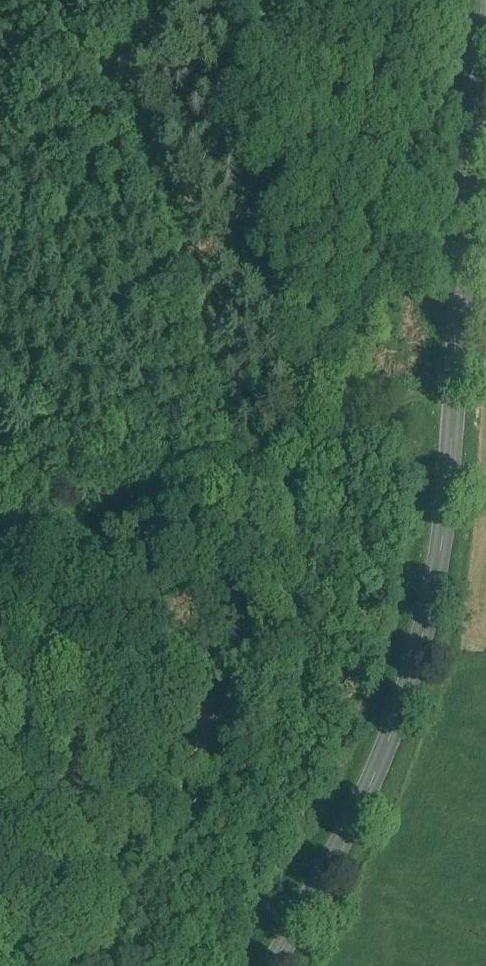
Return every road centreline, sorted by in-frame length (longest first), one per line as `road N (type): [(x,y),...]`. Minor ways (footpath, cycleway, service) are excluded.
road 1 (secondary): [(271,965),(378,765),(433,605),(454,456),(485,0)]
road 2 (track): [(0,554),(234,480),(458,380)]

